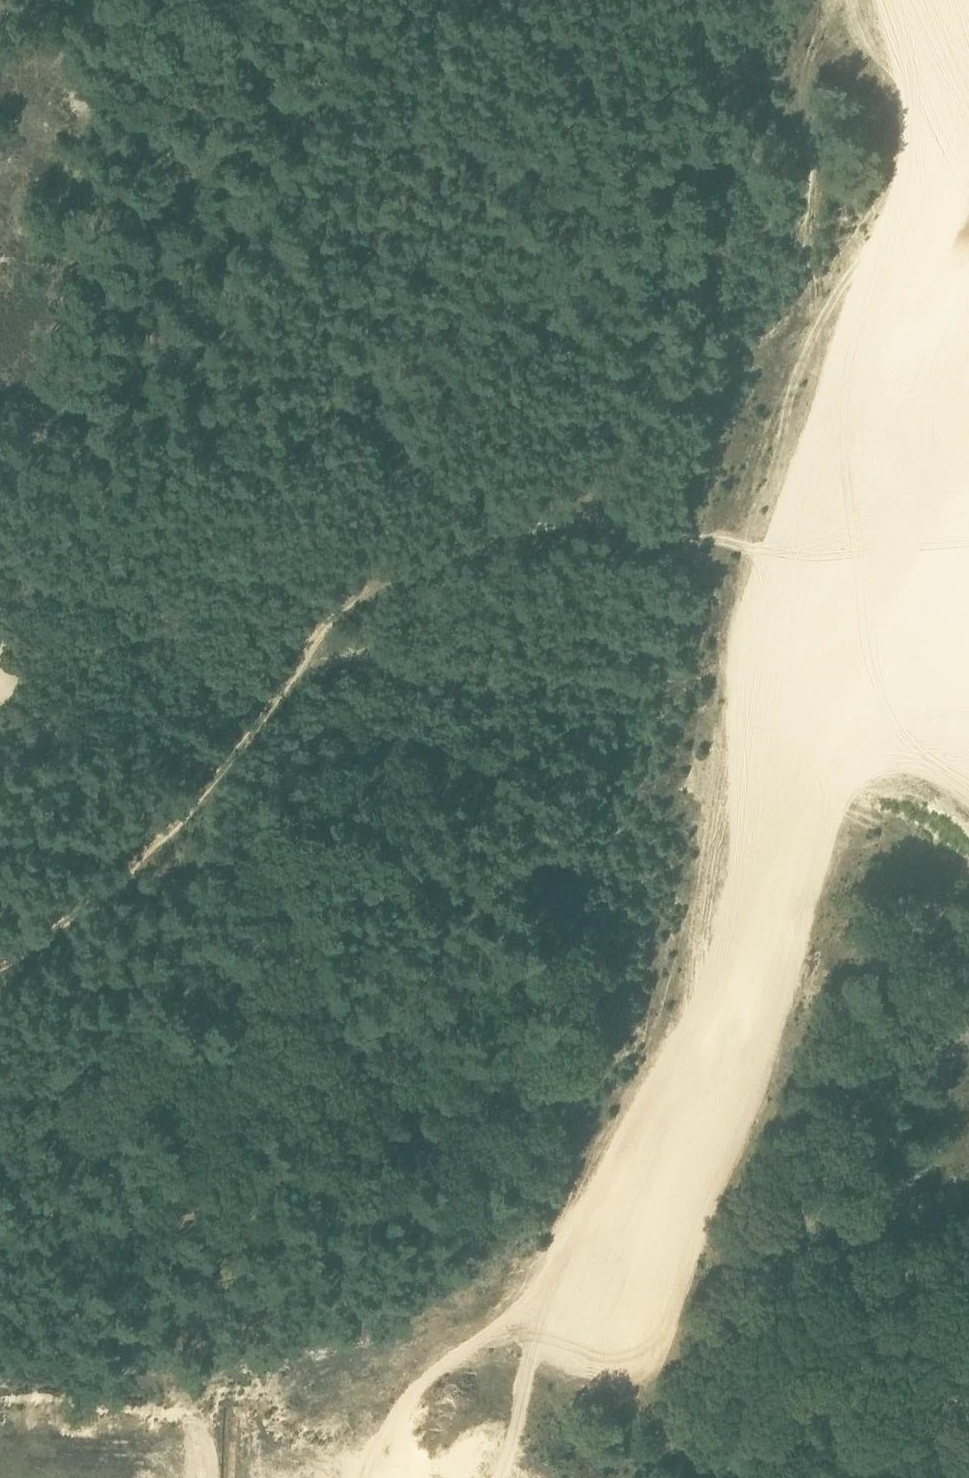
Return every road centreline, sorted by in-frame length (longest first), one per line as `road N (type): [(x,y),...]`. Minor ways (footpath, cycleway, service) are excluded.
road 1 (track): [(489,1477),(509,1403),(660,1179),(723,1018),(748,891),(953,435),(968,347)]

